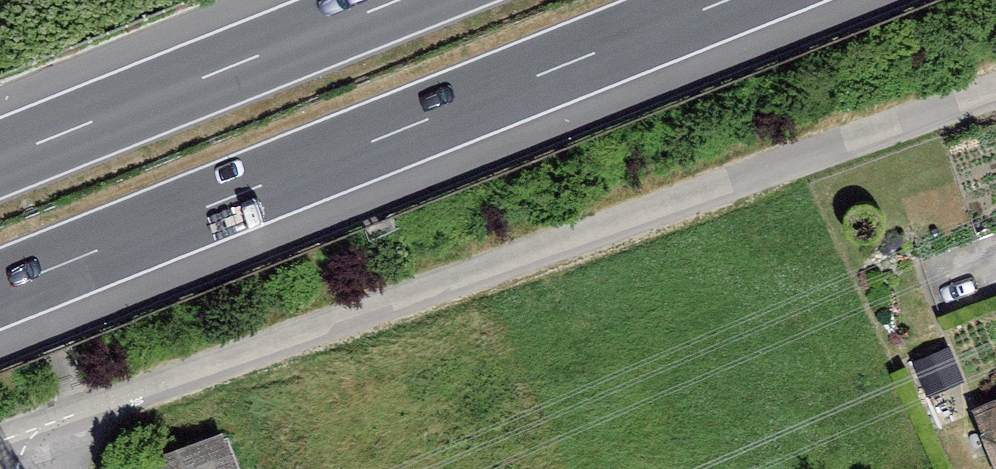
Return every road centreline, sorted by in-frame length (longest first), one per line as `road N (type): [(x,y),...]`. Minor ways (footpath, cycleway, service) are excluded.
road 1 (residential): [(4,439),(995,90)]
road 2 (motorway): [(0,288),(726,0)]
road 3 (motorway): [(398,0),(0,158)]

